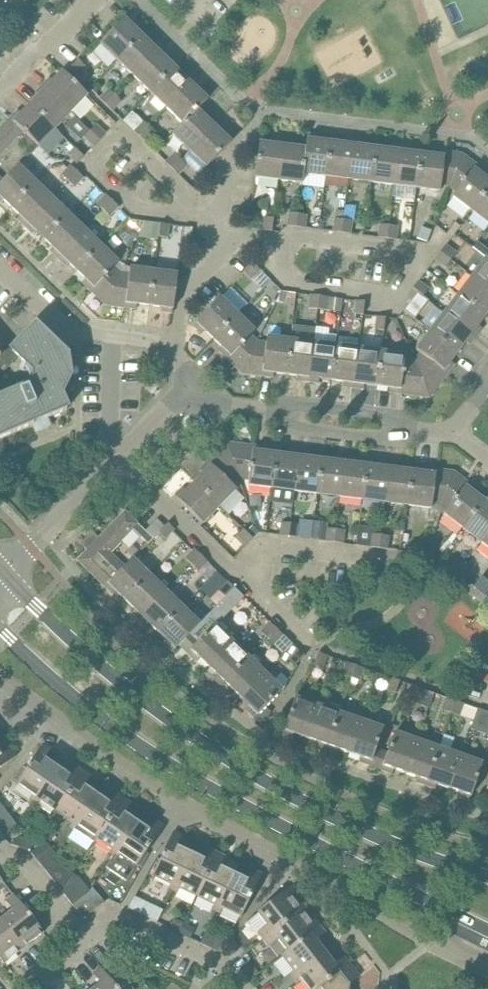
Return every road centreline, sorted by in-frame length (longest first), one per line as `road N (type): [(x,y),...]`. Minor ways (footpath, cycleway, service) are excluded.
road 1 (secondary): [(487,877),(340,823),(182,730),(4,573)]
road 2 (secondary): [(0,627),(76,698),(156,756),(487,930)]
road 3 (residential): [(4,573),(193,382)]
road 4 (residential): [(173,361),(150,341),(68,330),(0,265)]
road 5 (residential): [(244,988),(227,966),(115,914),(81,941)]
road 6 (residential): [(411,430),(376,439),(302,429),(267,412)]
road 7 (residential): [(267,412),(309,405),(379,414),(411,430)]
road 8 (residential): [(173,361),(183,292),(216,253),(219,228)]
road 9 (residential): [(0,89),(92,0)]
road 10 (residential): [(81,941),(21,857),(0,848)]

